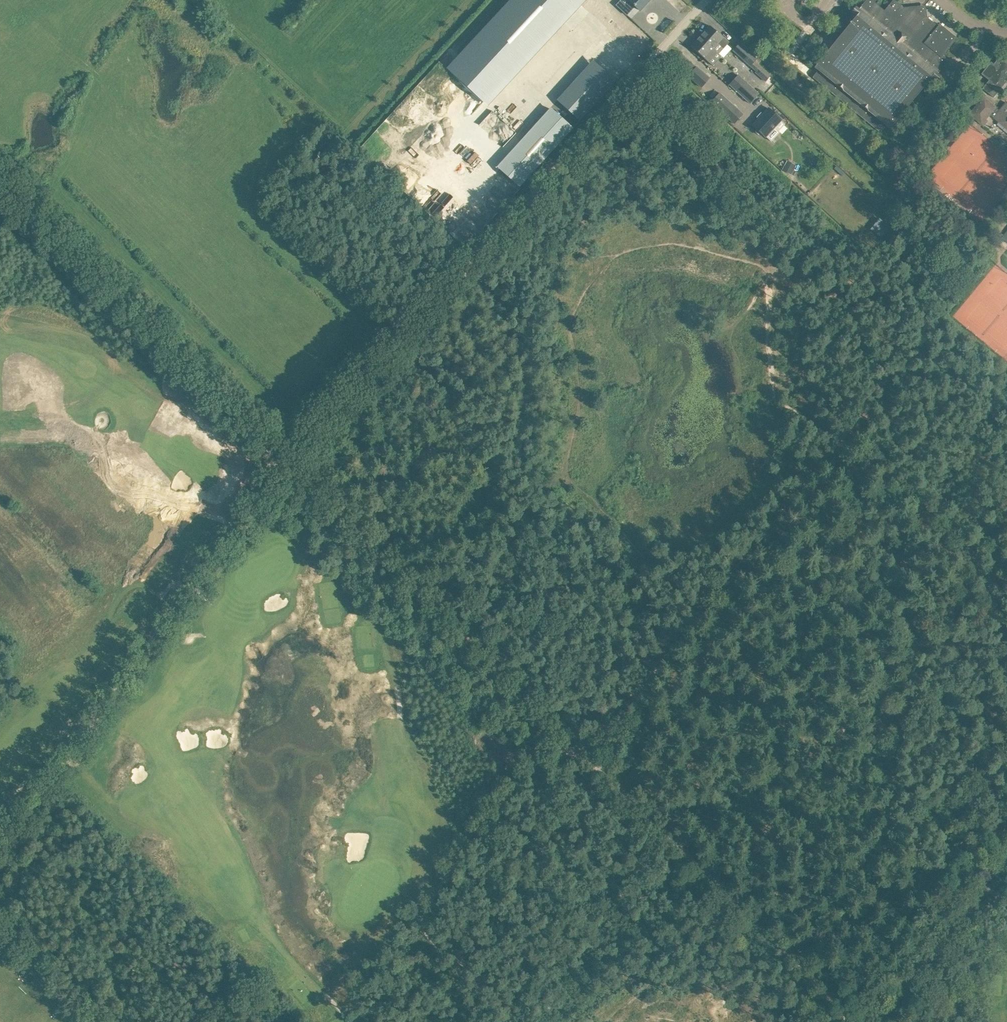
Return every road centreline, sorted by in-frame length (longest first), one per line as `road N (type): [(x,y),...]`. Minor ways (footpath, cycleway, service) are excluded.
road 1 (track): [(284,465),(580,749)]
road 2 (track): [(0,182),(272,452)]
road 3 (track): [(460,269),(648,58)]
road 4 (track): [(284,465),(460,269)]
road 5 (track): [(580,749),(727,896)]
road 6 (secondary): [(888,1021),(1006,862)]
road 7 (track): [(727,896),(855,1021)]

